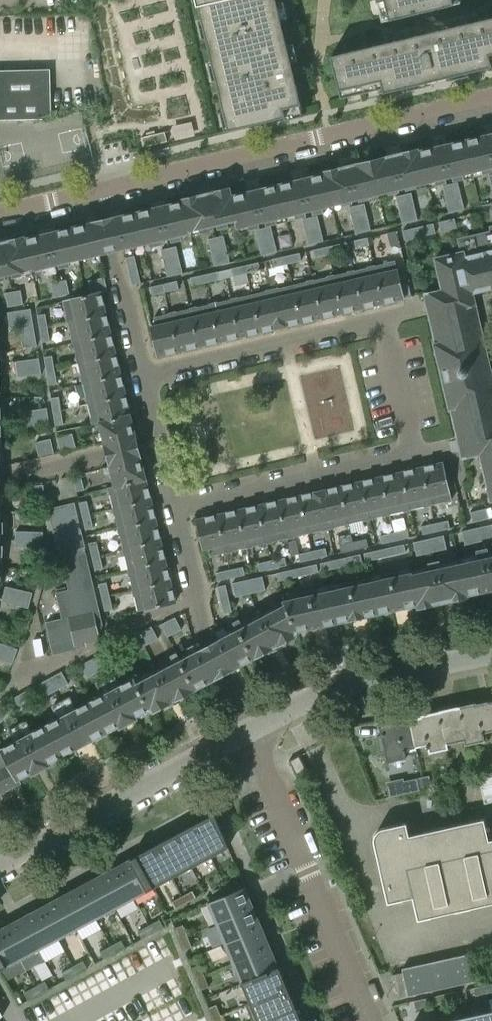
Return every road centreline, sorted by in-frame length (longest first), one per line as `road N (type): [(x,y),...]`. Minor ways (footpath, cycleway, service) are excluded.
road 1 (residential): [(95,192),(491,95)]
road 2 (residential): [(251,726),(368,1020)]
road 3 (residential): [(0,868),(251,726)]
road 4 (residential): [(251,726),(330,689),(491,652)]
road 5 (residential): [(177,507),(416,453)]
road 6 (residential): [(382,321),(145,376)]
road 7 (residential): [(177,507),(203,625),(251,726)]
road 8 (residential): [(95,192),(145,376)]
road 9 (residential): [(0,478),(160,440)]
road 10 (residential): [(416,453),(382,321)]

